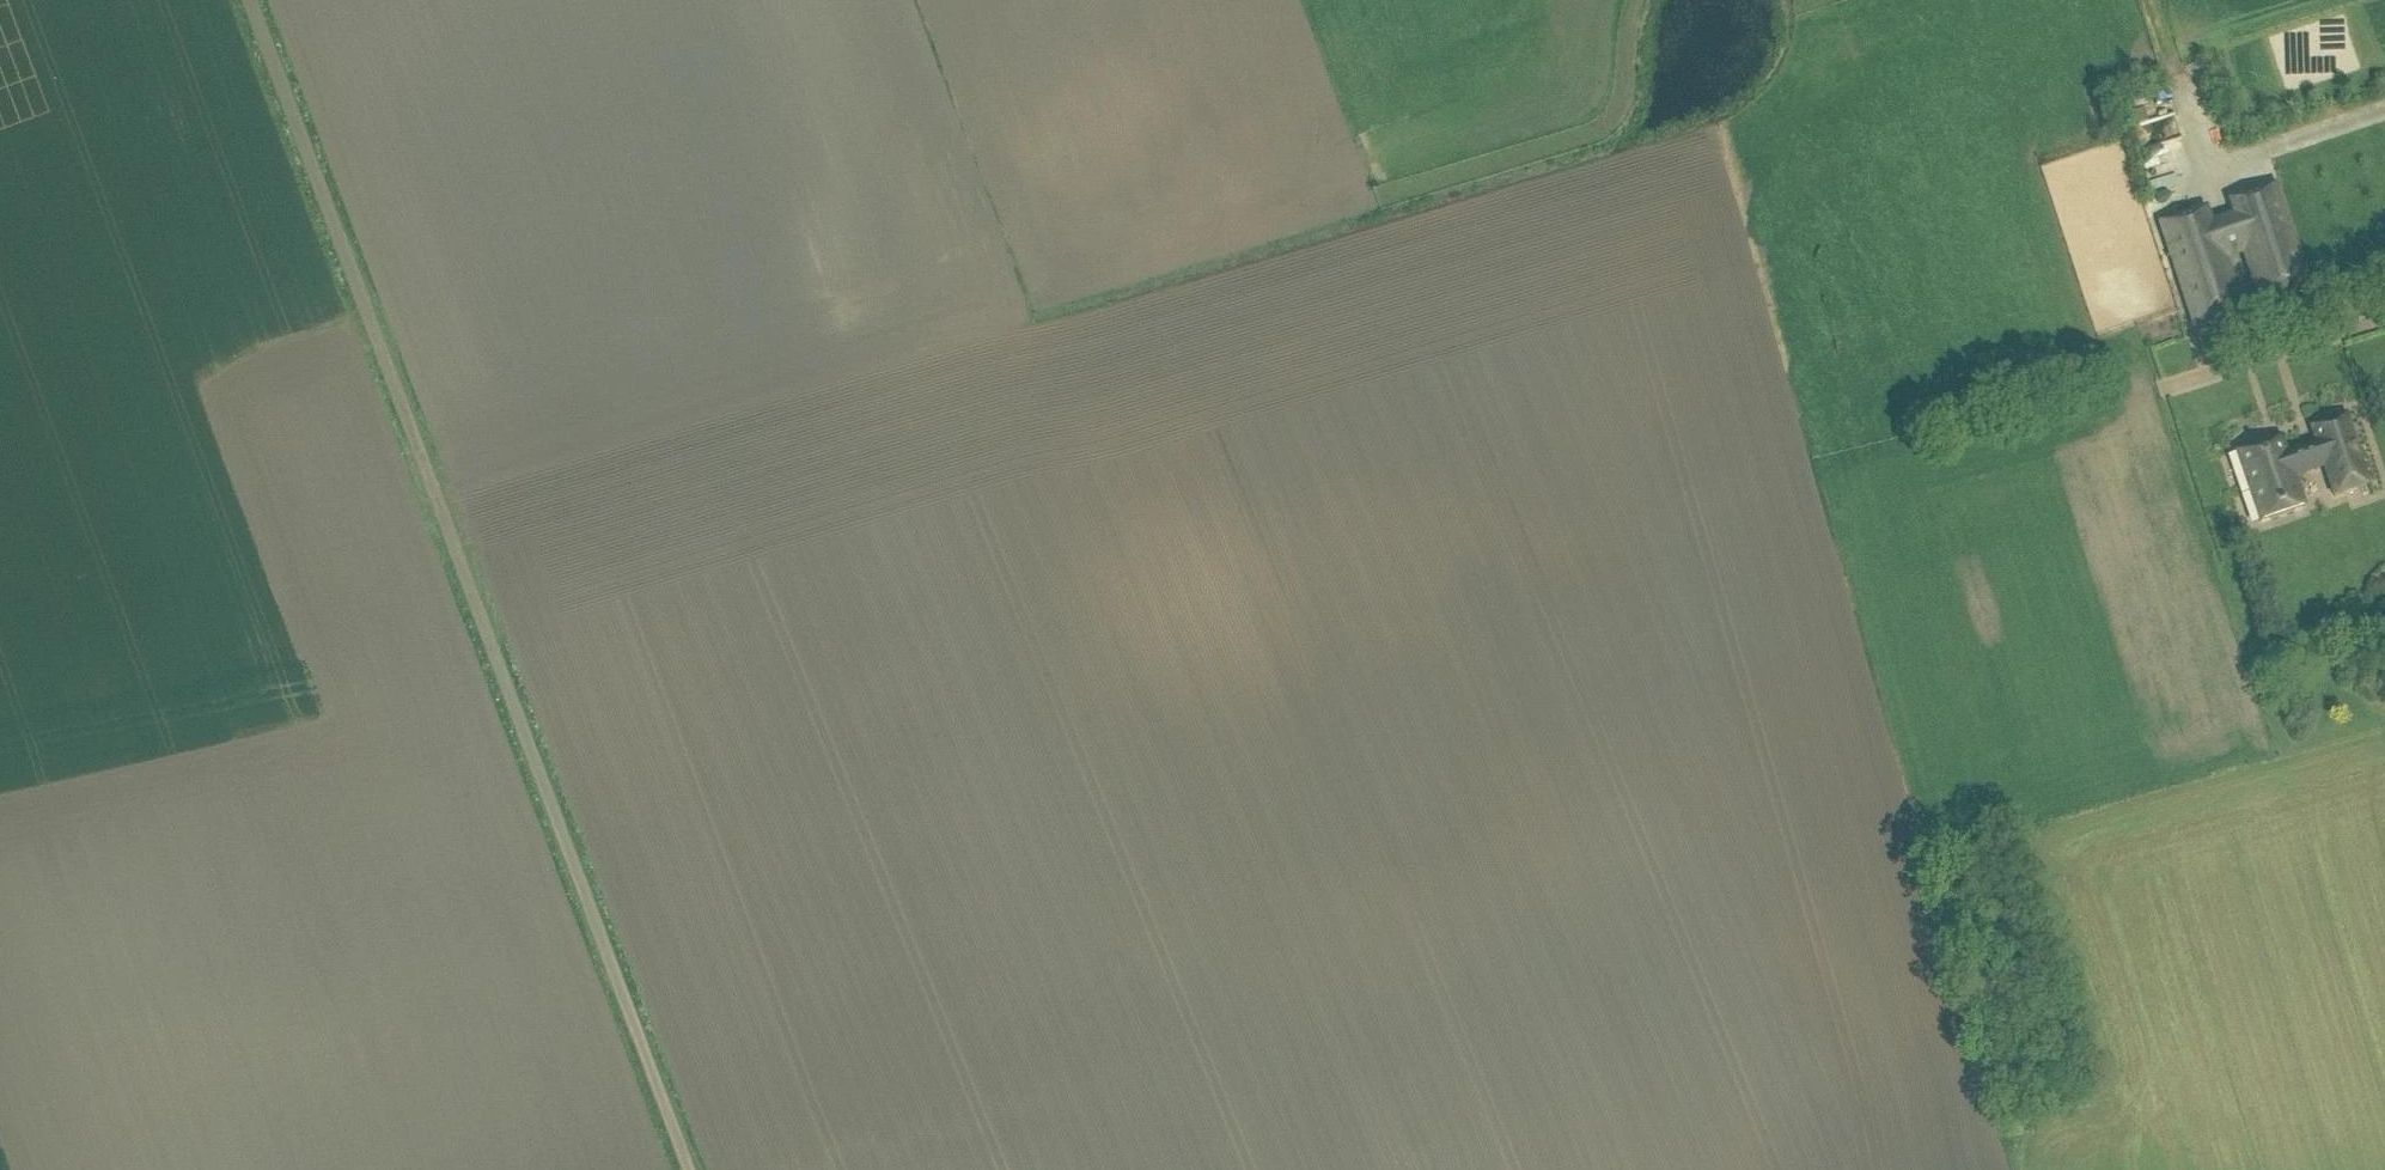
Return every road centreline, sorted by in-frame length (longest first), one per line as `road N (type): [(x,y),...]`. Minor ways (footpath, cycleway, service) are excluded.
road 1 (unclassified): [(688,1169),(249,0)]

